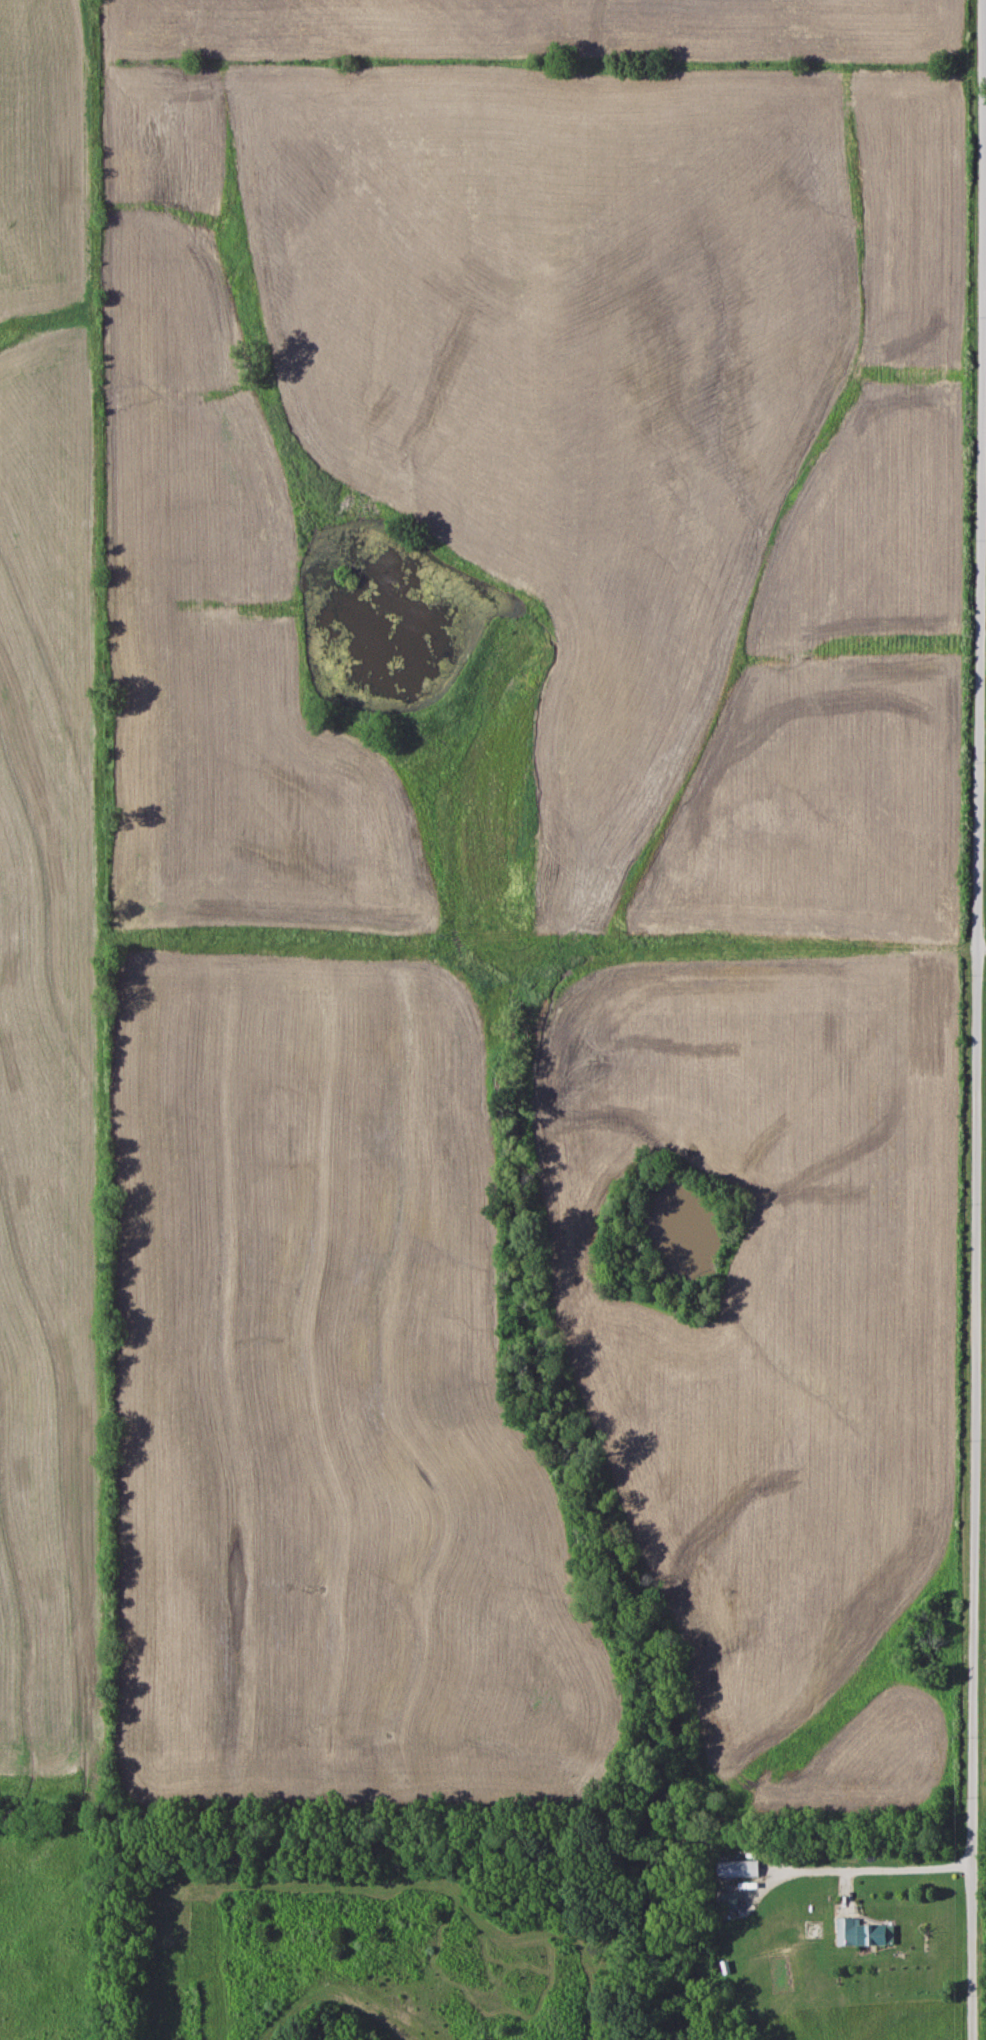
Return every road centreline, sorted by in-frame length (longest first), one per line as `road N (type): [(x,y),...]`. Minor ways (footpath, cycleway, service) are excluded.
road 1 (residential): [(973,2039),(984,0)]

